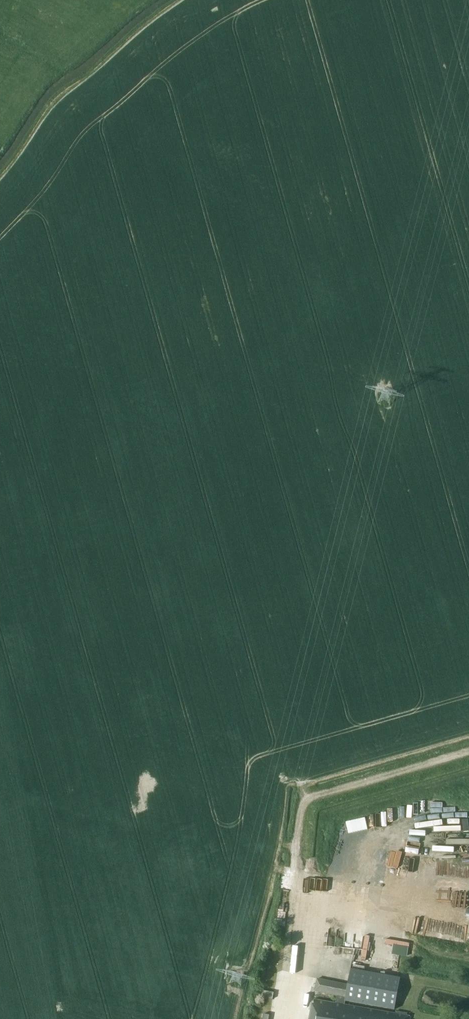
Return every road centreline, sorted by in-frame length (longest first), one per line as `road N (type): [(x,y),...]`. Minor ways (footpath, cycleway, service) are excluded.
road 1 (track): [(304,959),(295,863),(309,801),(468,751)]
road 2 (track): [(0,180),(44,115),(182,0)]

